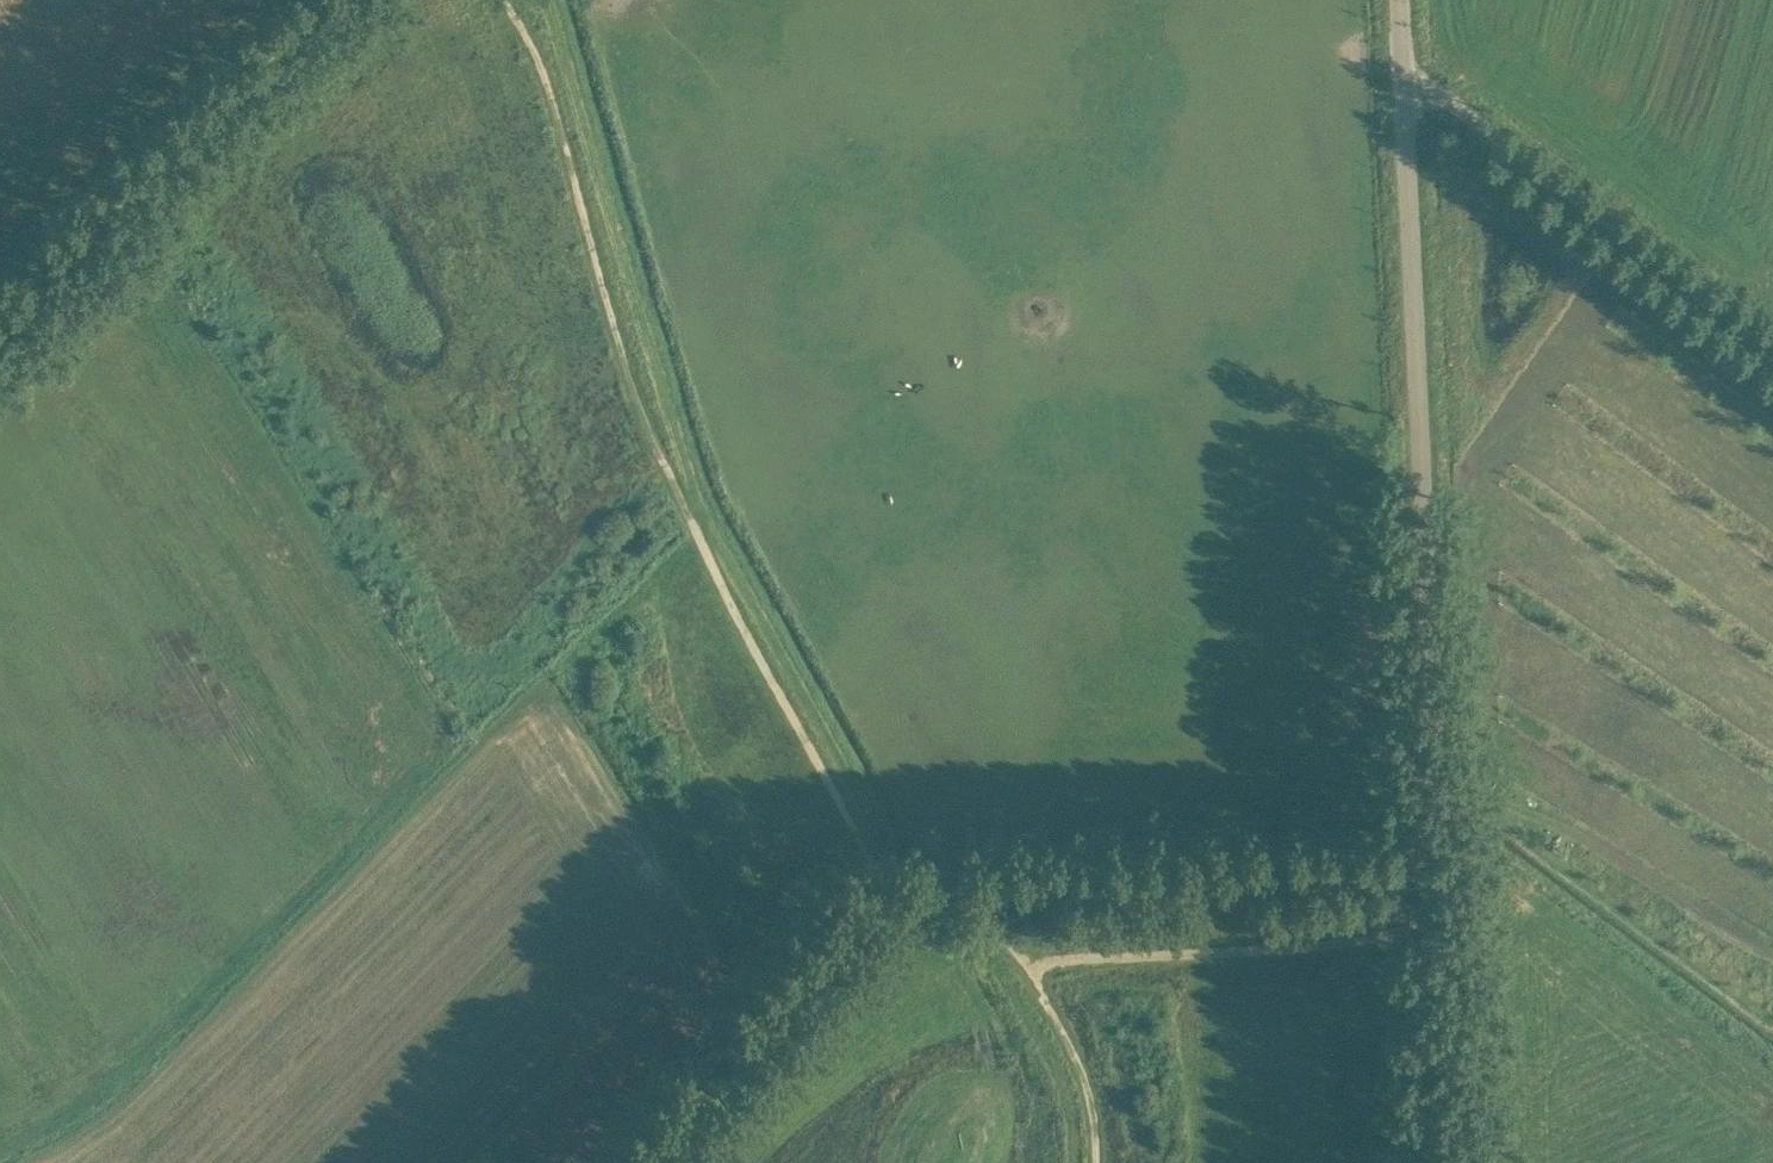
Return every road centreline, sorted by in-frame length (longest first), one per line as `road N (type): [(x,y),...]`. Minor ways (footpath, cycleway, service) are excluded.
road 1 (unclassified): [(1439,1162),(1401,0)]
road 2 (track): [(630,1162),(885,877),(1435,856)]
road 3 (track): [(332,0),(0,308)]
road 4 (track): [(1772,345),(1425,88),(1406,85)]
road 5 (track): [(1431,783),(1506,801),(1772,954)]

